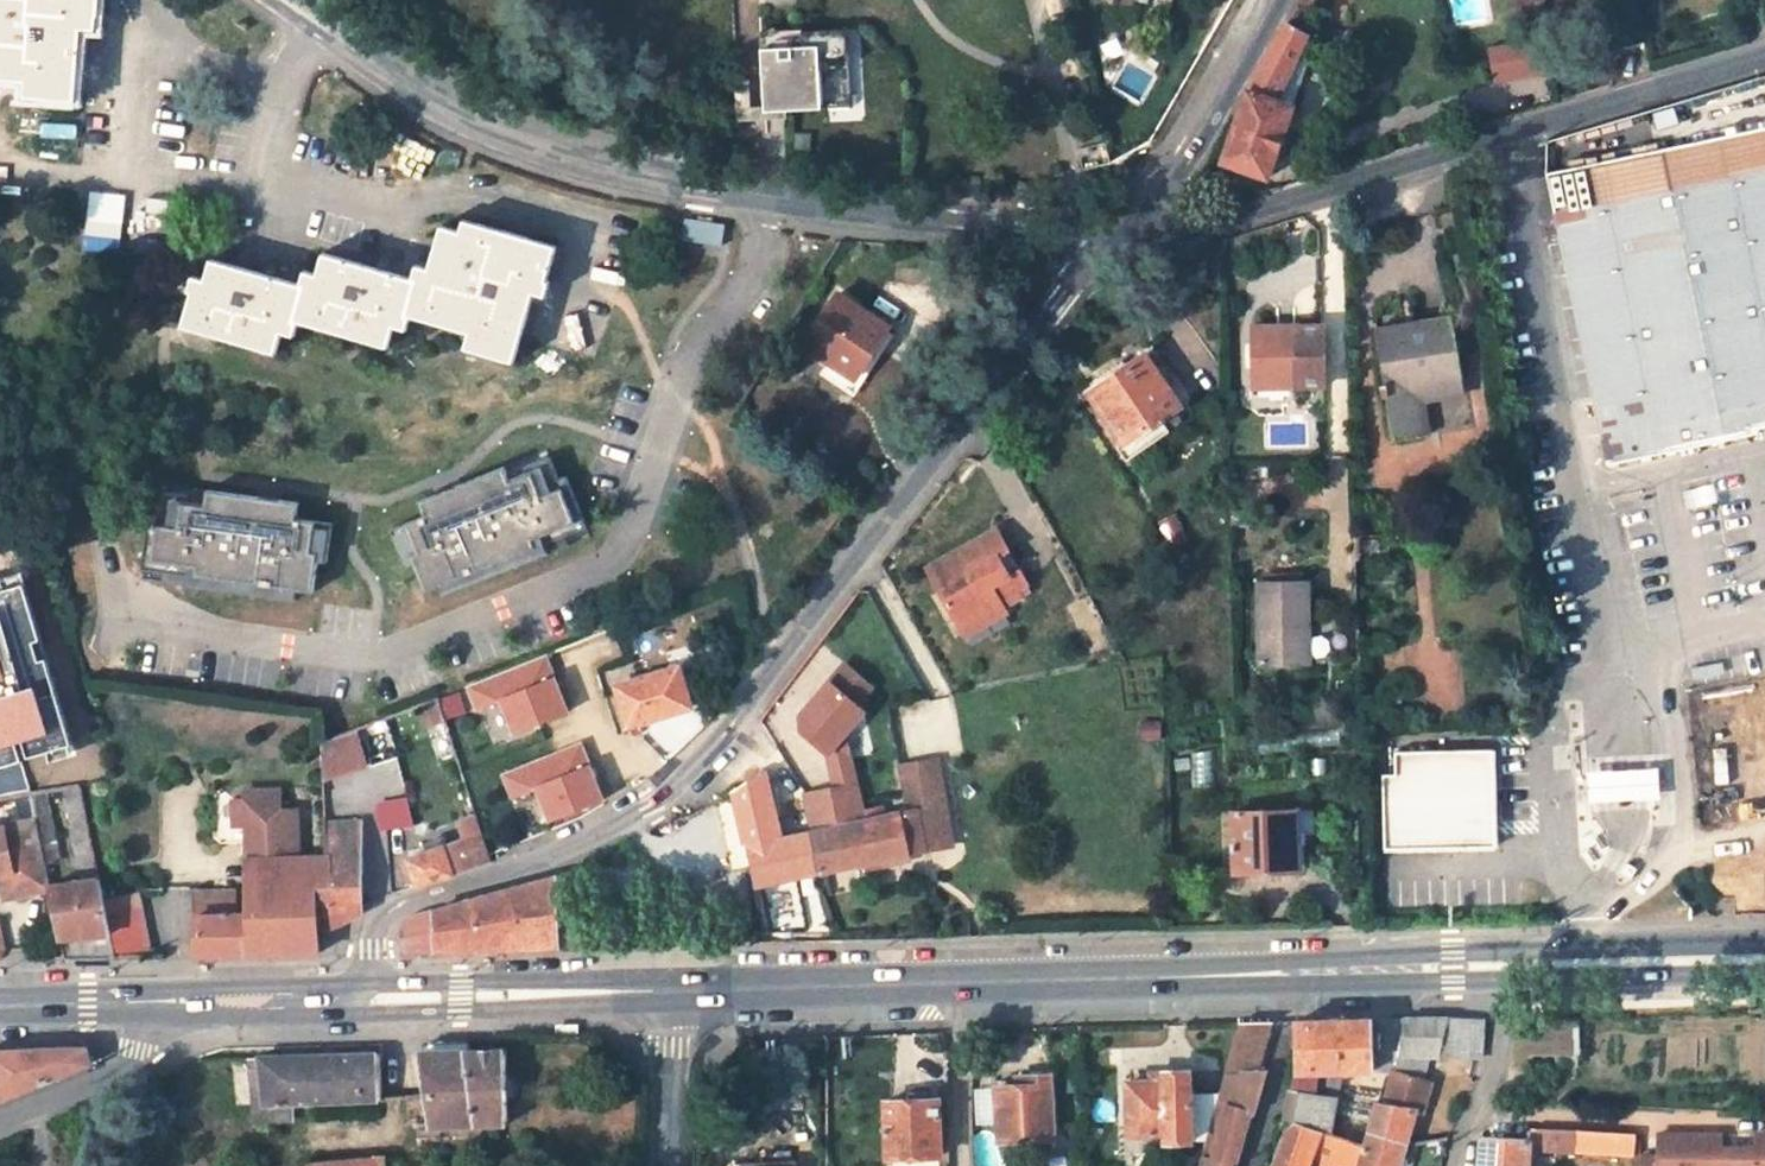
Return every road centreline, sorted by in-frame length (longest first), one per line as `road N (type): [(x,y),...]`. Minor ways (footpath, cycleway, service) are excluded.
road 1 (residential): [(362,998),(367,949),(379,921),(402,904),(552,854),(667,803),(982,416),(1103,246)]
road 2 (secondary): [(1764,961),(669,991)]
road 3 (residential): [(1103,246),(636,175),(523,143),(429,102),(282,0)]
road 4 (residential): [(1103,246),(1330,194),(1764,60)]
road 5 (secondary): [(669,991),(362,998)]
road 6 (residential): [(1103,246),(1173,160),(1252,0)]
road 7 (secondary): [(362,998),(154,1003)]
road 8 (residential): [(0,1117),(115,1072),(140,1050),(154,1003)]
road 9 (residential): [(668,1165),(669,991)]
road 10 (secondary): [(154,1003),(0,1006)]

